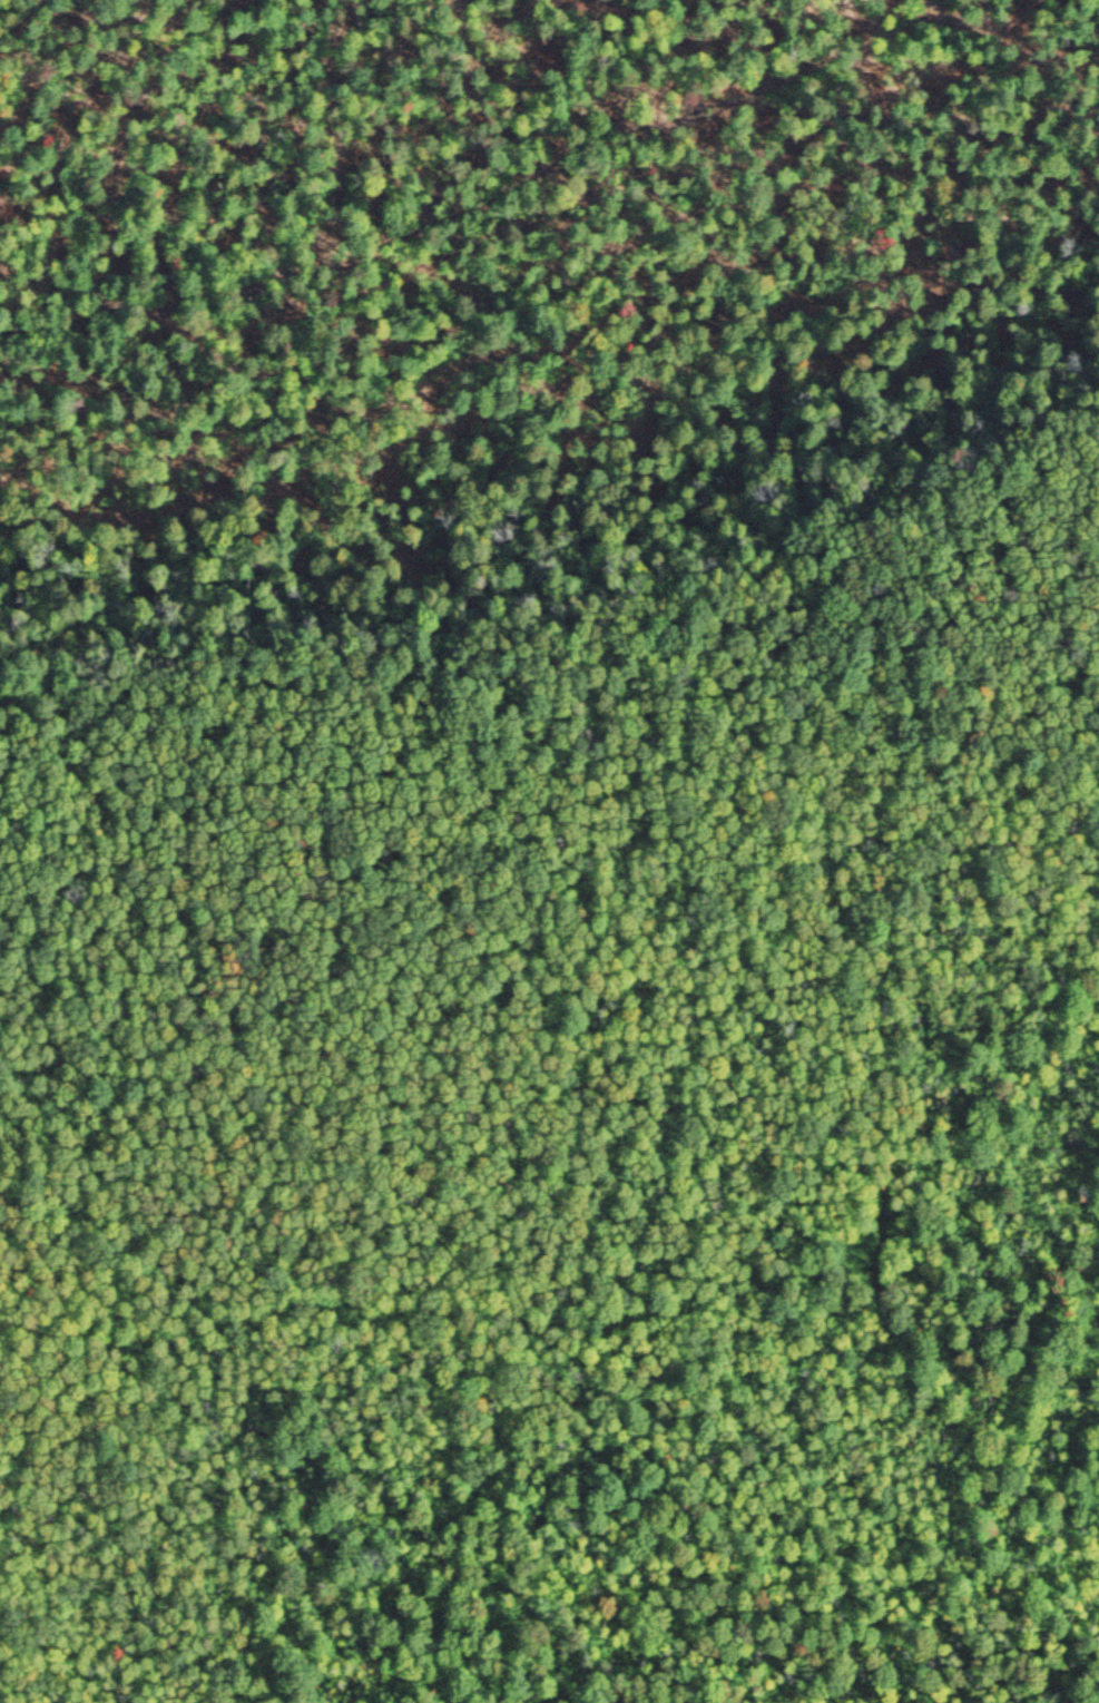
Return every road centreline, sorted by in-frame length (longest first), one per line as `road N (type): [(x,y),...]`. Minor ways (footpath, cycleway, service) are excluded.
road 1 (track): [(0,249),(17,262),(185,302),(482,197),(939,3)]

